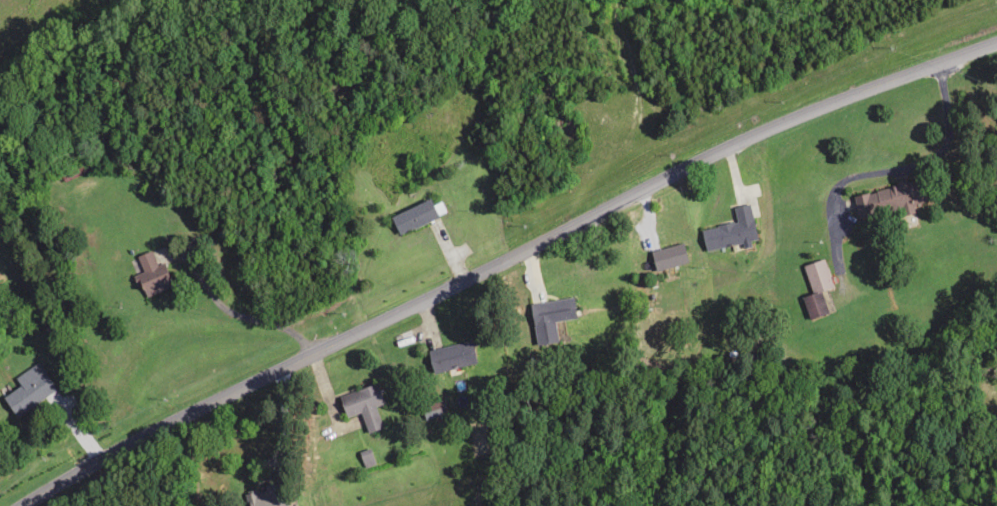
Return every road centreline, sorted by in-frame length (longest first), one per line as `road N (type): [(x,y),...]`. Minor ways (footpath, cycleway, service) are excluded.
road 1 (residential): [(15,505),(180,410),(996,58)]

